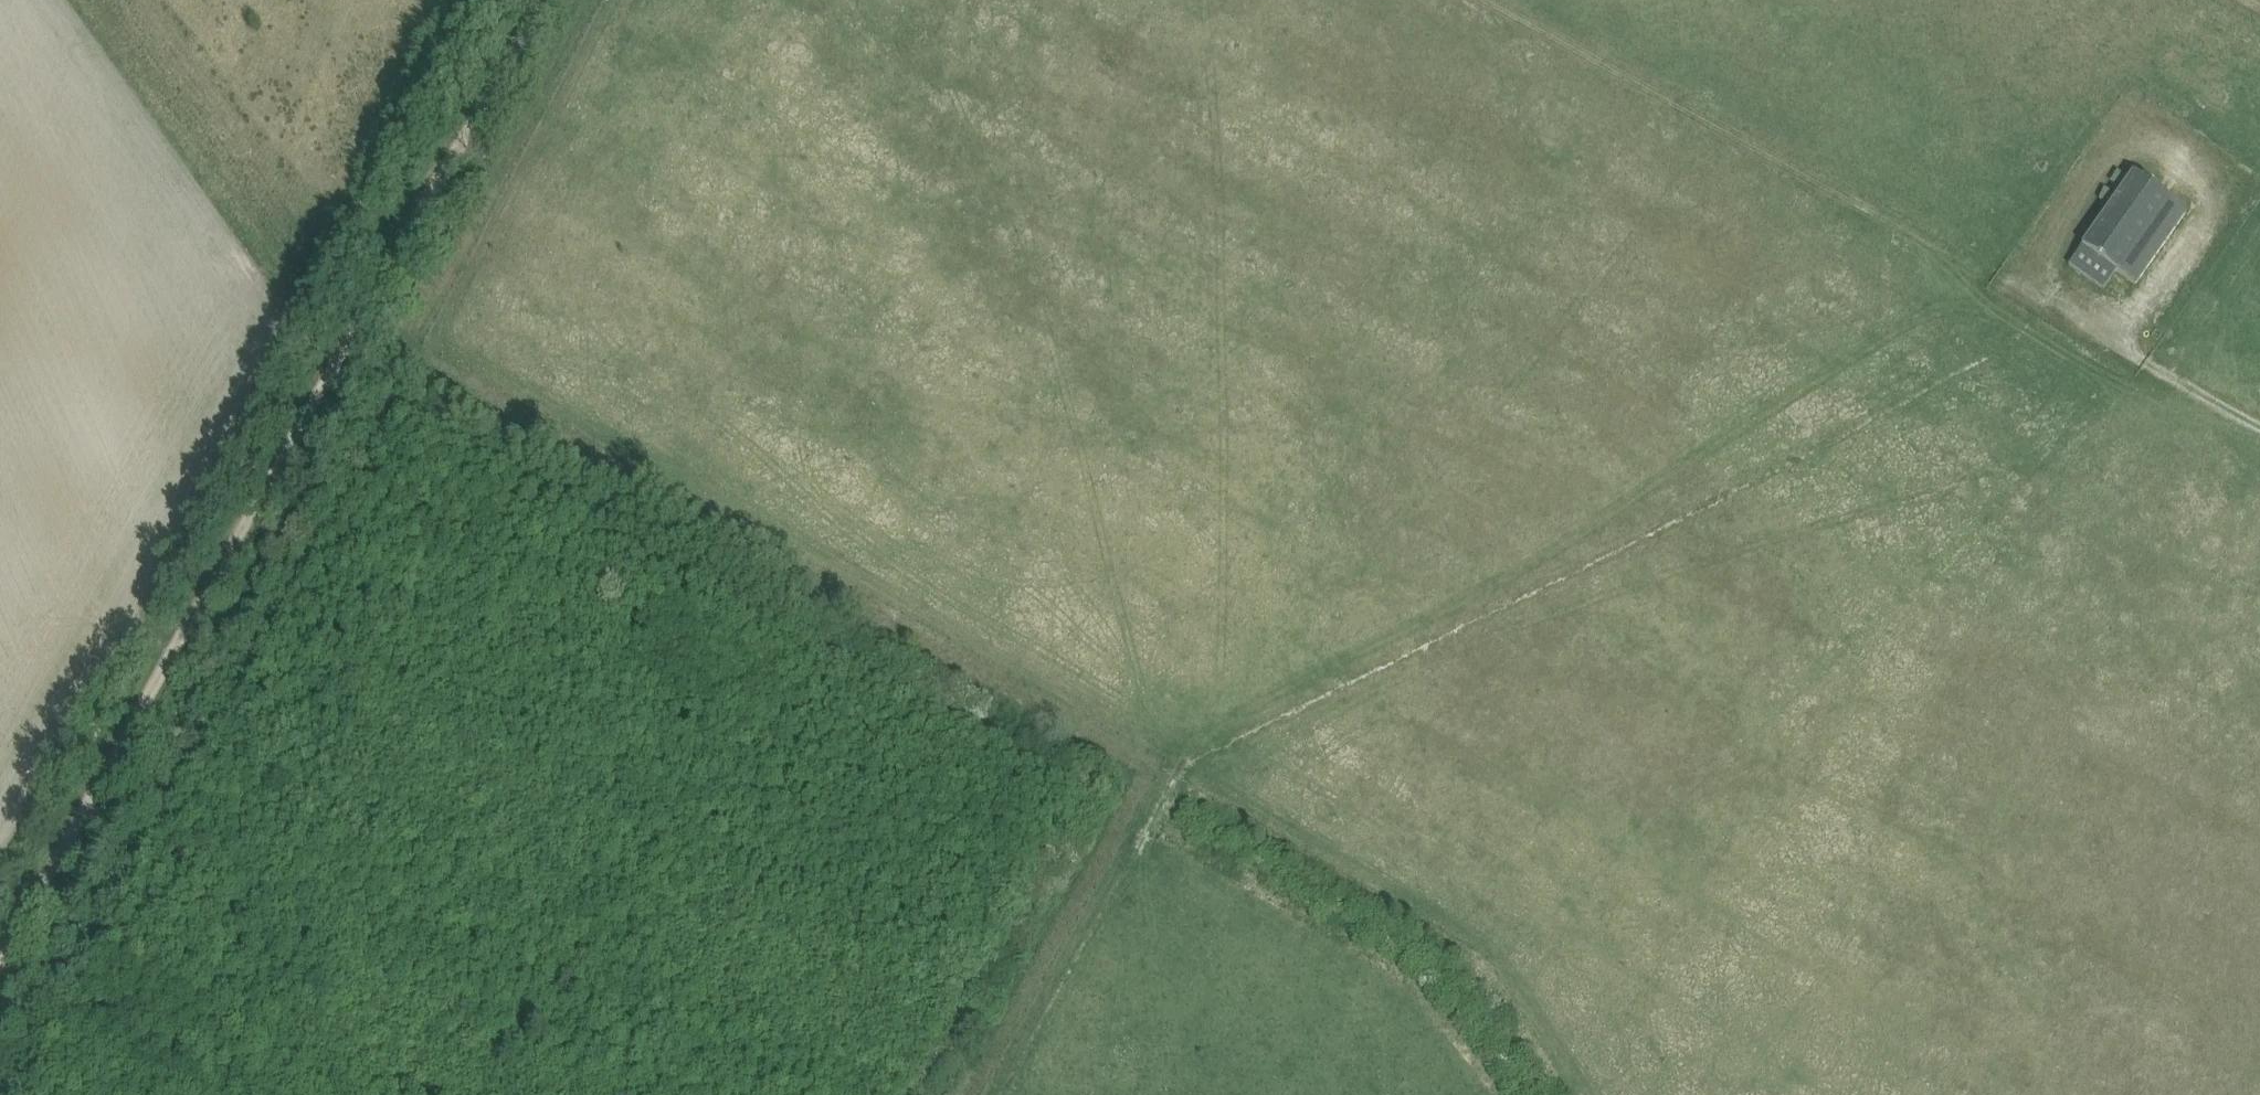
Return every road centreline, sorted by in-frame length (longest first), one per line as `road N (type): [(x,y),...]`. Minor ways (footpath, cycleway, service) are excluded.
road 1 (track): [(0,961),(541,0)]
road 2 (track): [(2259,427),(1489,0)]

